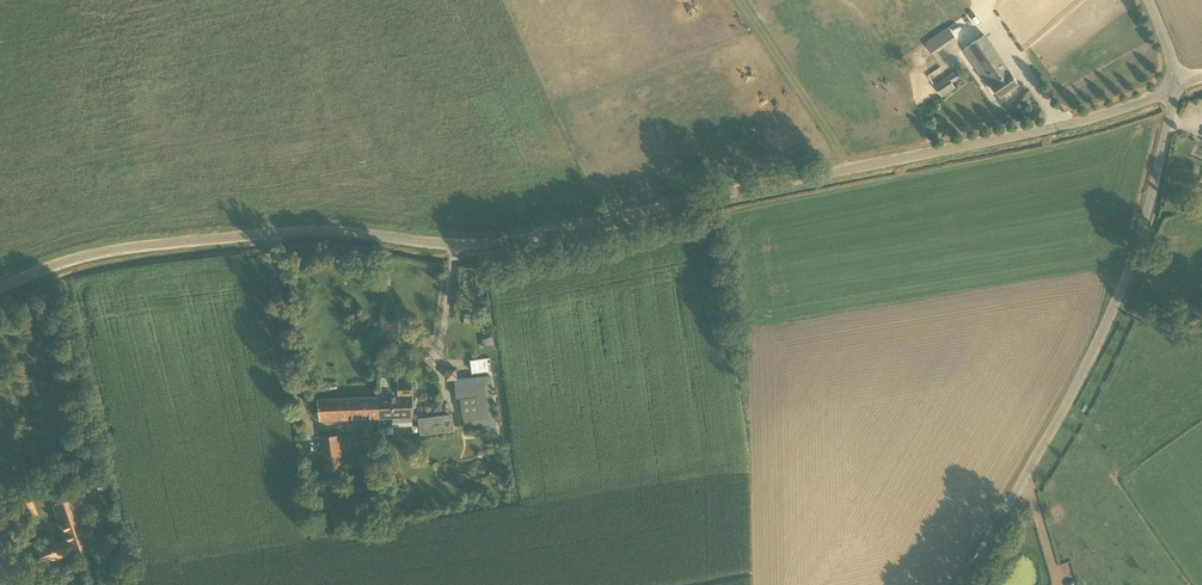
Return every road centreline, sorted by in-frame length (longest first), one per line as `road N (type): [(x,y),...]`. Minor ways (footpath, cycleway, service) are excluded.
road 1 (unclassified): [(0,279),(39,256),(99,240),(374,222),(480,240),(1065,120),(1177,87)]
road 2 (unclassified): [(960,584),(1123,277),(1177,87)]

